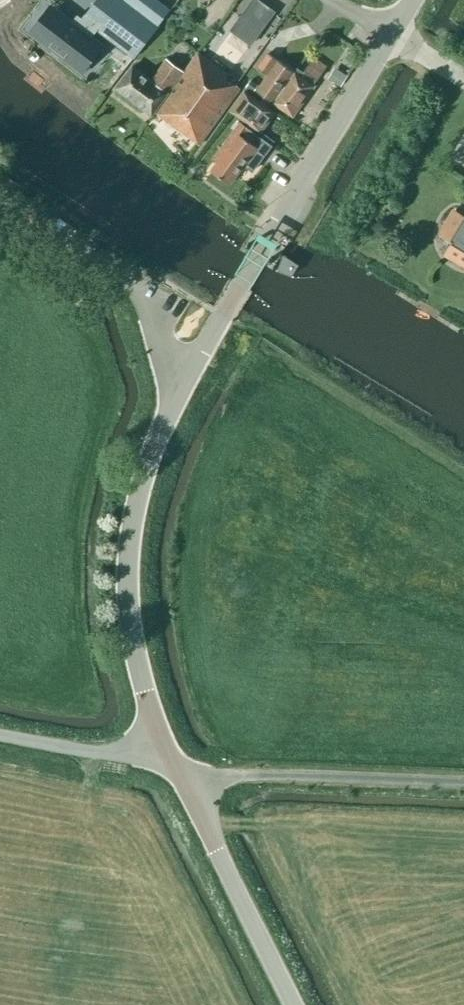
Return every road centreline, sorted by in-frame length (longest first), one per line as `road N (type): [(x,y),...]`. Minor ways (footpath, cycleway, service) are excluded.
road 1 (tertiary): [(164,746),(135,648),(128,544),(152,451),(193,368)]
road 2 (tertiary): [(193,368),(390,37)]
road 3 (tertiary): [(294,1004),(164,746)]
road 4 (residential): [(193,368),(169,351),(153,310),(120,267),(0,190)]
road 5 (unclassified): [(164,746),(122,753),(0,734)]

